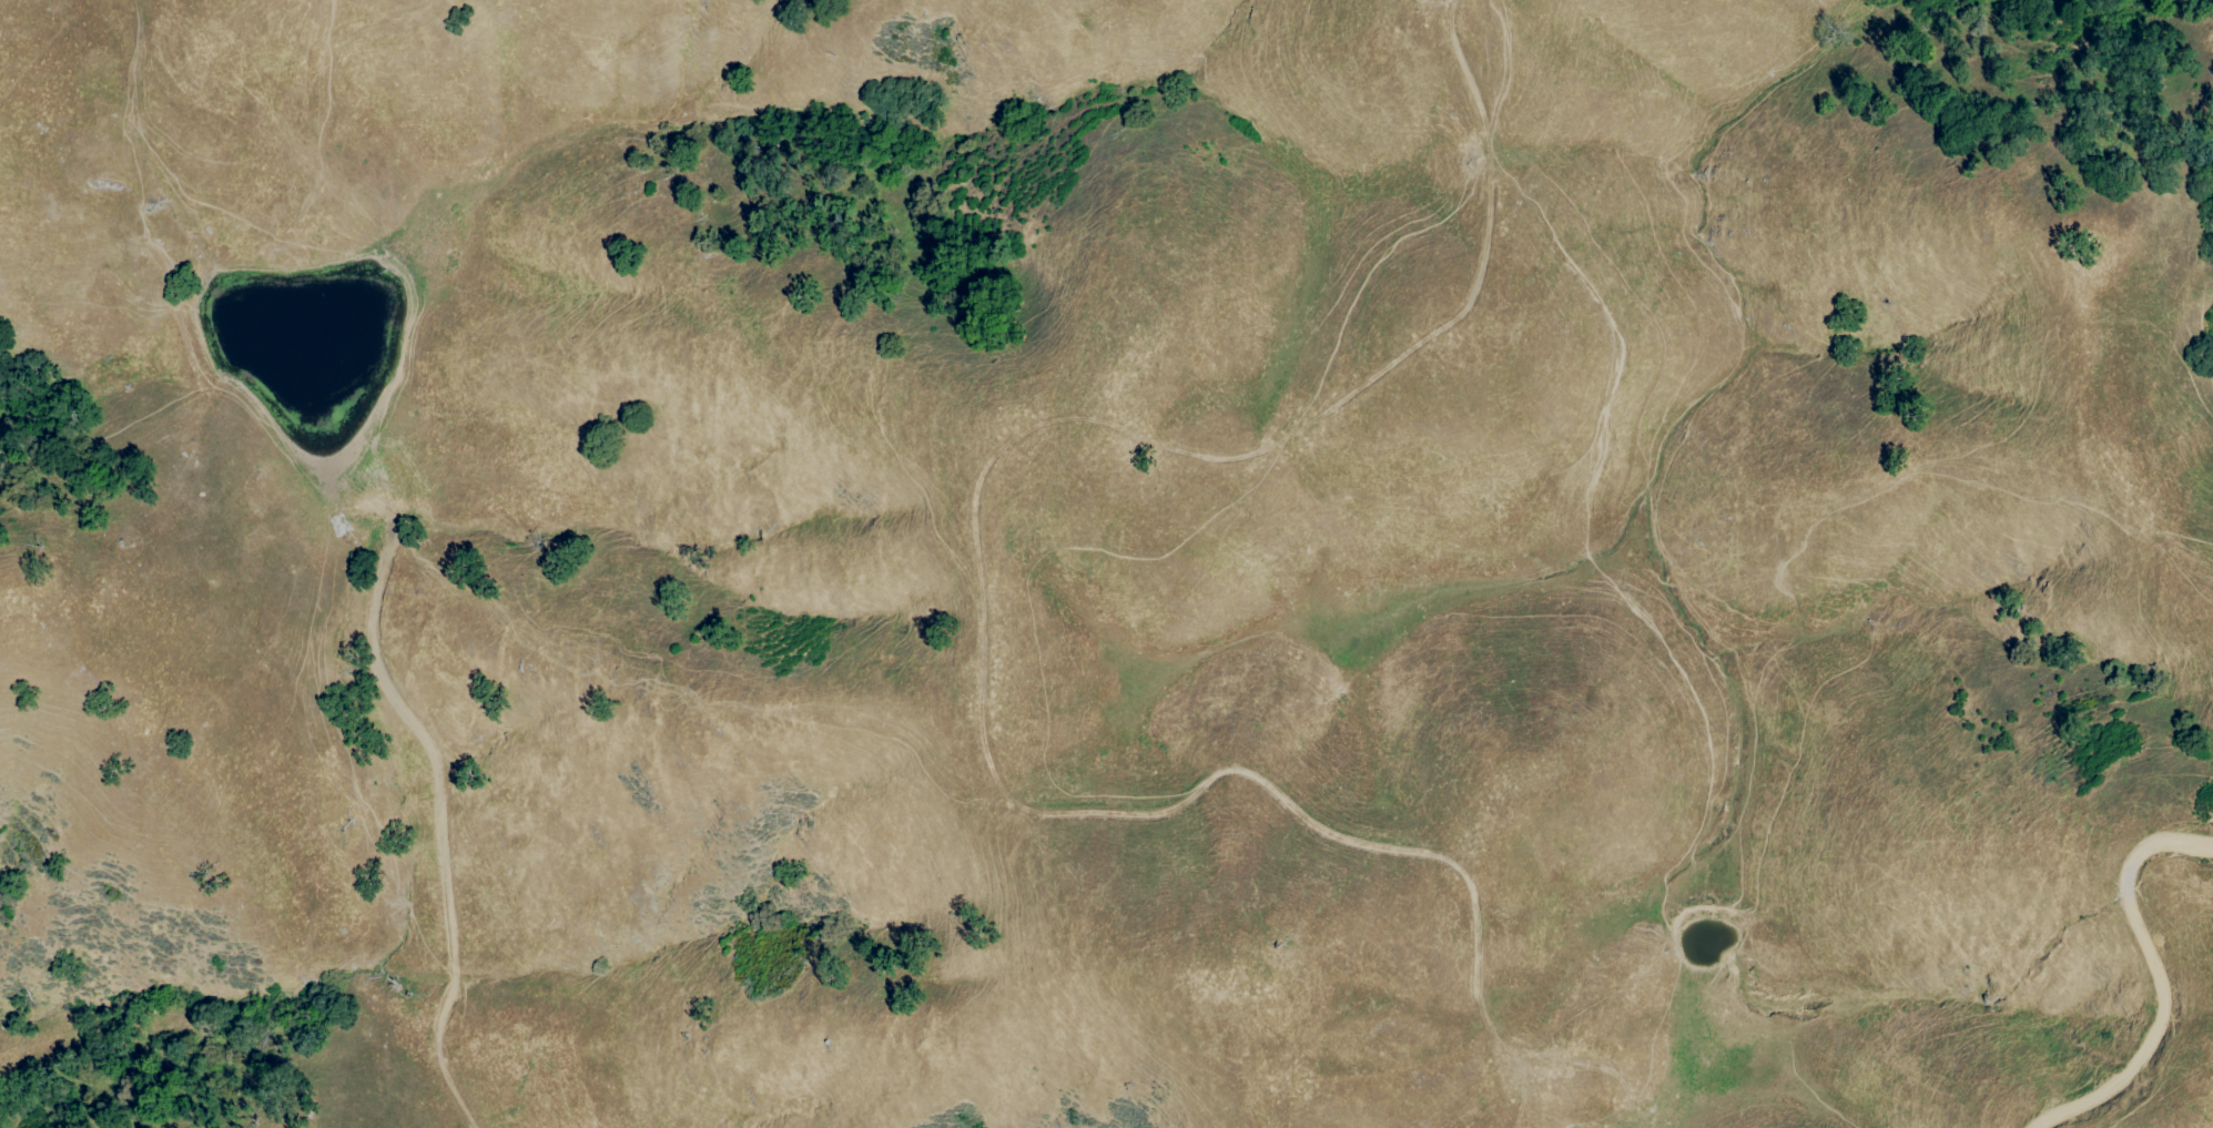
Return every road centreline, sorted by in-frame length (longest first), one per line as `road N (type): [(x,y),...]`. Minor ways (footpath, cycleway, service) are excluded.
road 1 (track): [(2035,1127),(2094,1109),(2174,1015),(2129,884),(2163,840),(2212,846)]

